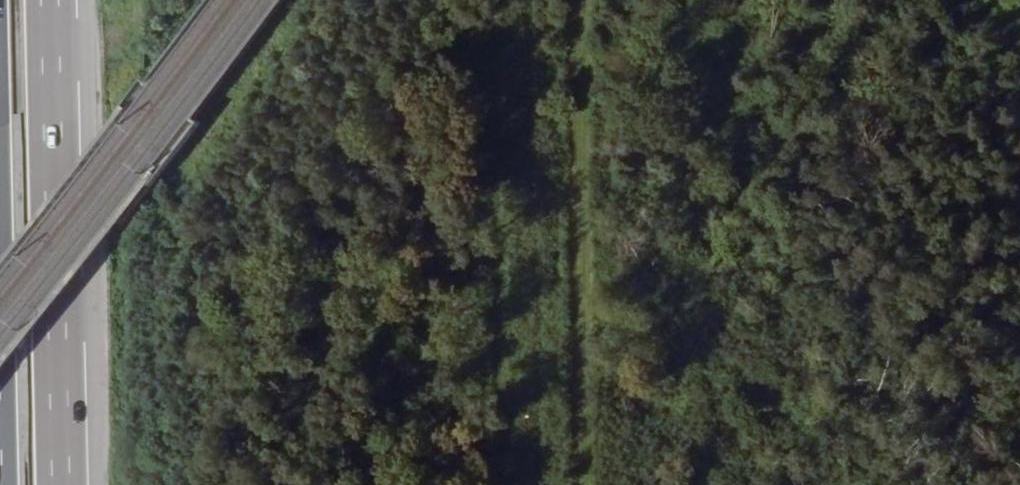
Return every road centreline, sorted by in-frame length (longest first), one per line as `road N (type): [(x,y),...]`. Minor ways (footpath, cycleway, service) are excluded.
road 1 (motorway): [(61,484),(49,0)]

